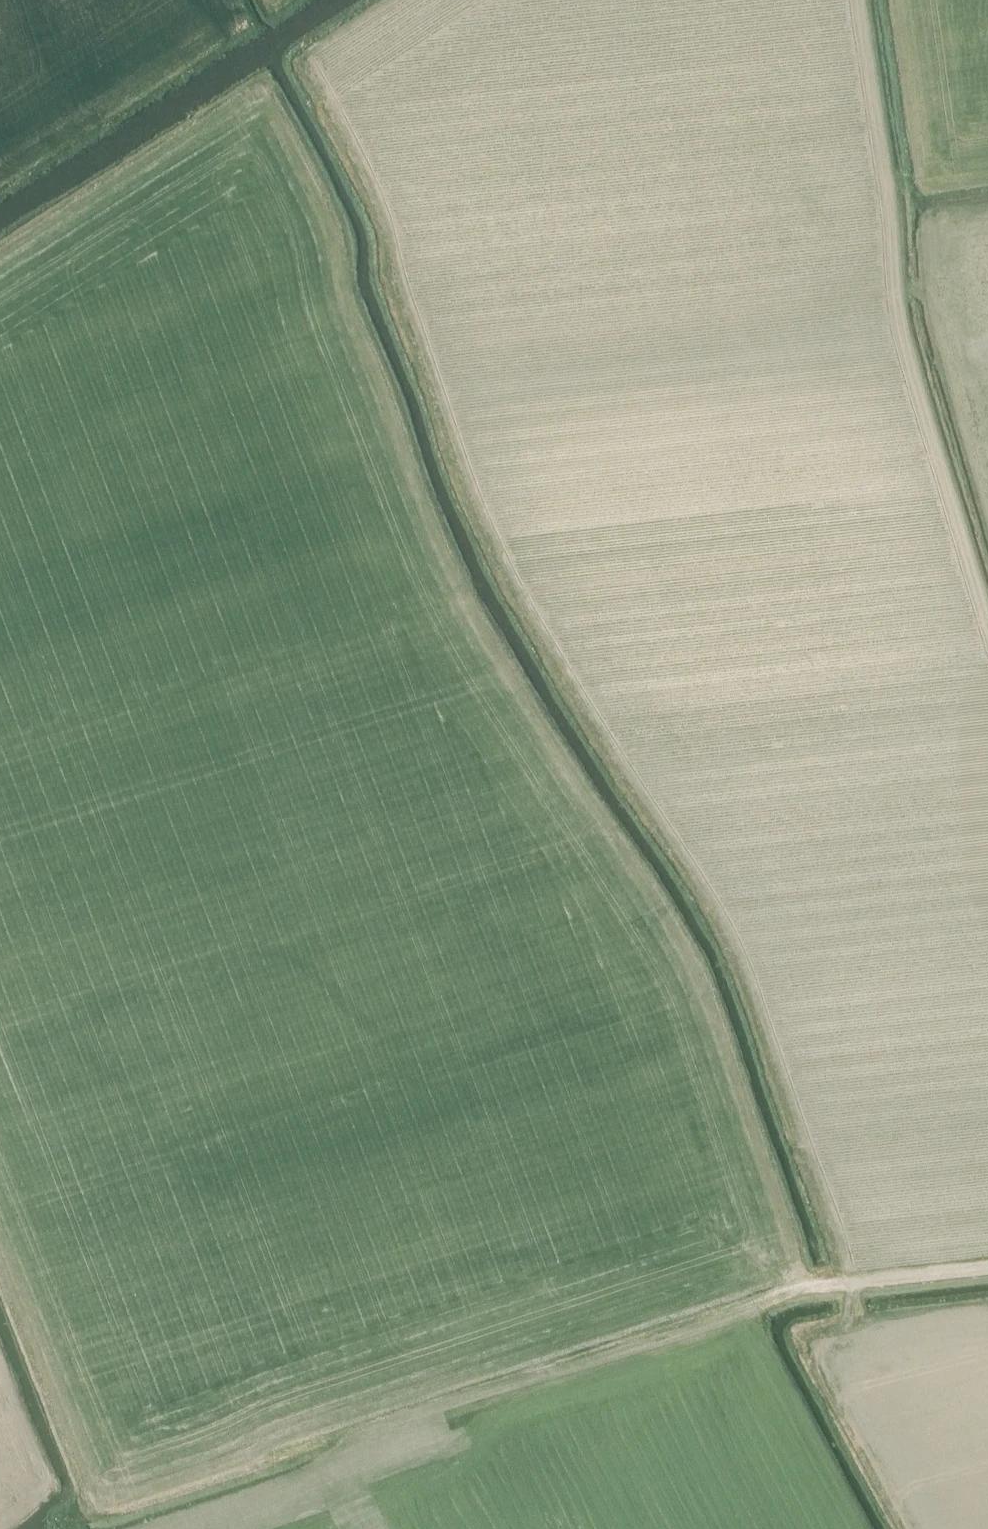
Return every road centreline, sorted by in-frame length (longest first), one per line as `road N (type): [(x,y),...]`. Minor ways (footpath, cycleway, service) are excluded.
road 1 (track): [(987,1270),(798,1289)]

